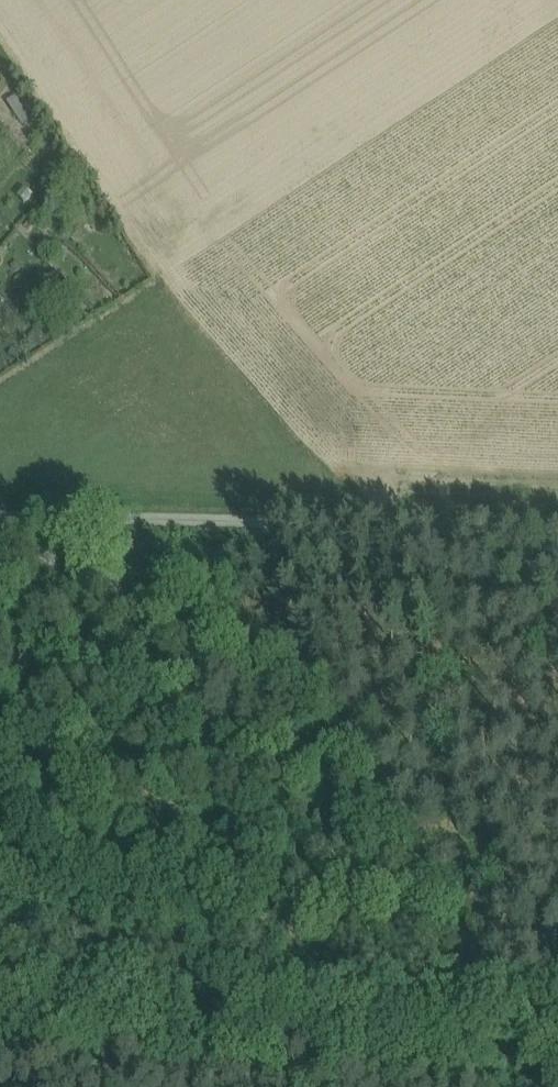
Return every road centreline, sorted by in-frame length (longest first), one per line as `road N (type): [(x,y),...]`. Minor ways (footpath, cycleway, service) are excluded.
road 1 (track): [(0,1001),(52,1015),(383,1057),(481,1056),(557,1015)]
road 2 (unclassified): [(557,526),(0,504)]

